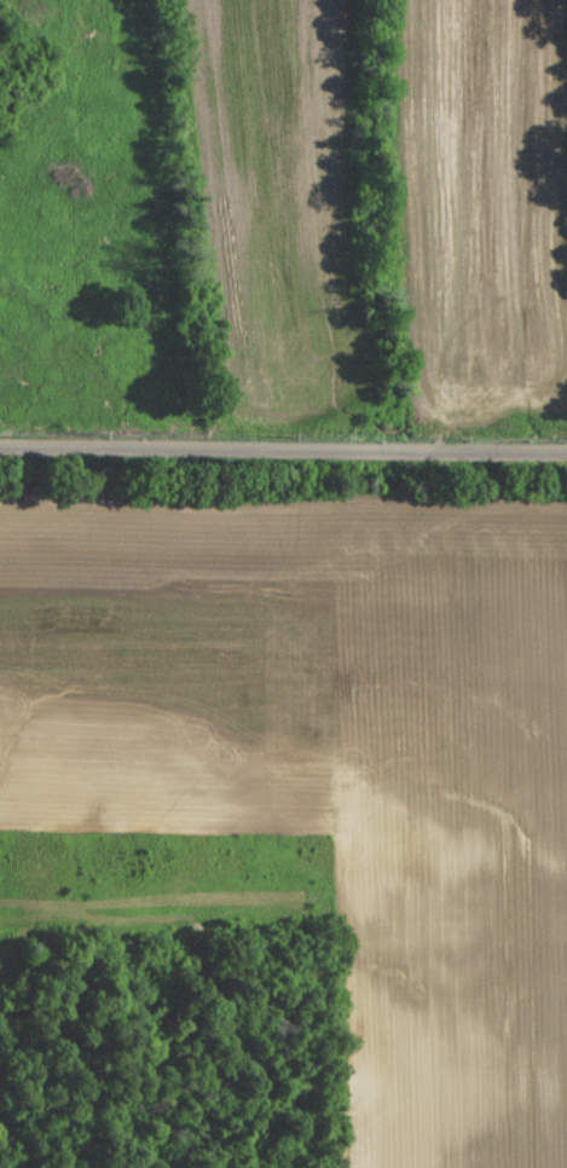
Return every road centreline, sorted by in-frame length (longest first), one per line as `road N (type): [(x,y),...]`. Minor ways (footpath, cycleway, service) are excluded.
road 1 (residential): [(0,450),(566,461)]

